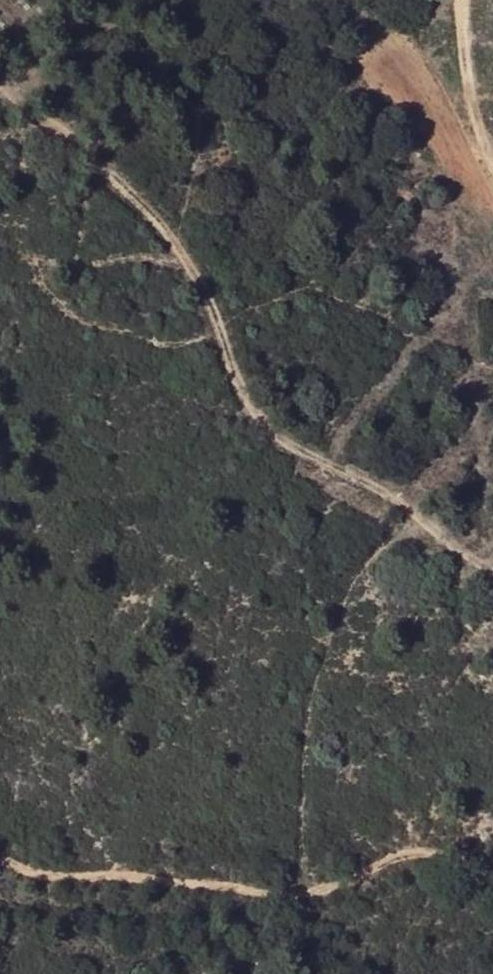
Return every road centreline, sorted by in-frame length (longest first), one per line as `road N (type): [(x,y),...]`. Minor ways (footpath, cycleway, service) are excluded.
road 1 (track): [(0,79),(166,230),(211,304),(267,427),(492,575)]
road 2 (track): [(0,856),(88,883),(127,885),(179,878),(361,881),(418,851),(446,849),(492,864)]
road 3 (track): [(492,148),(473,102),(465,0)]

